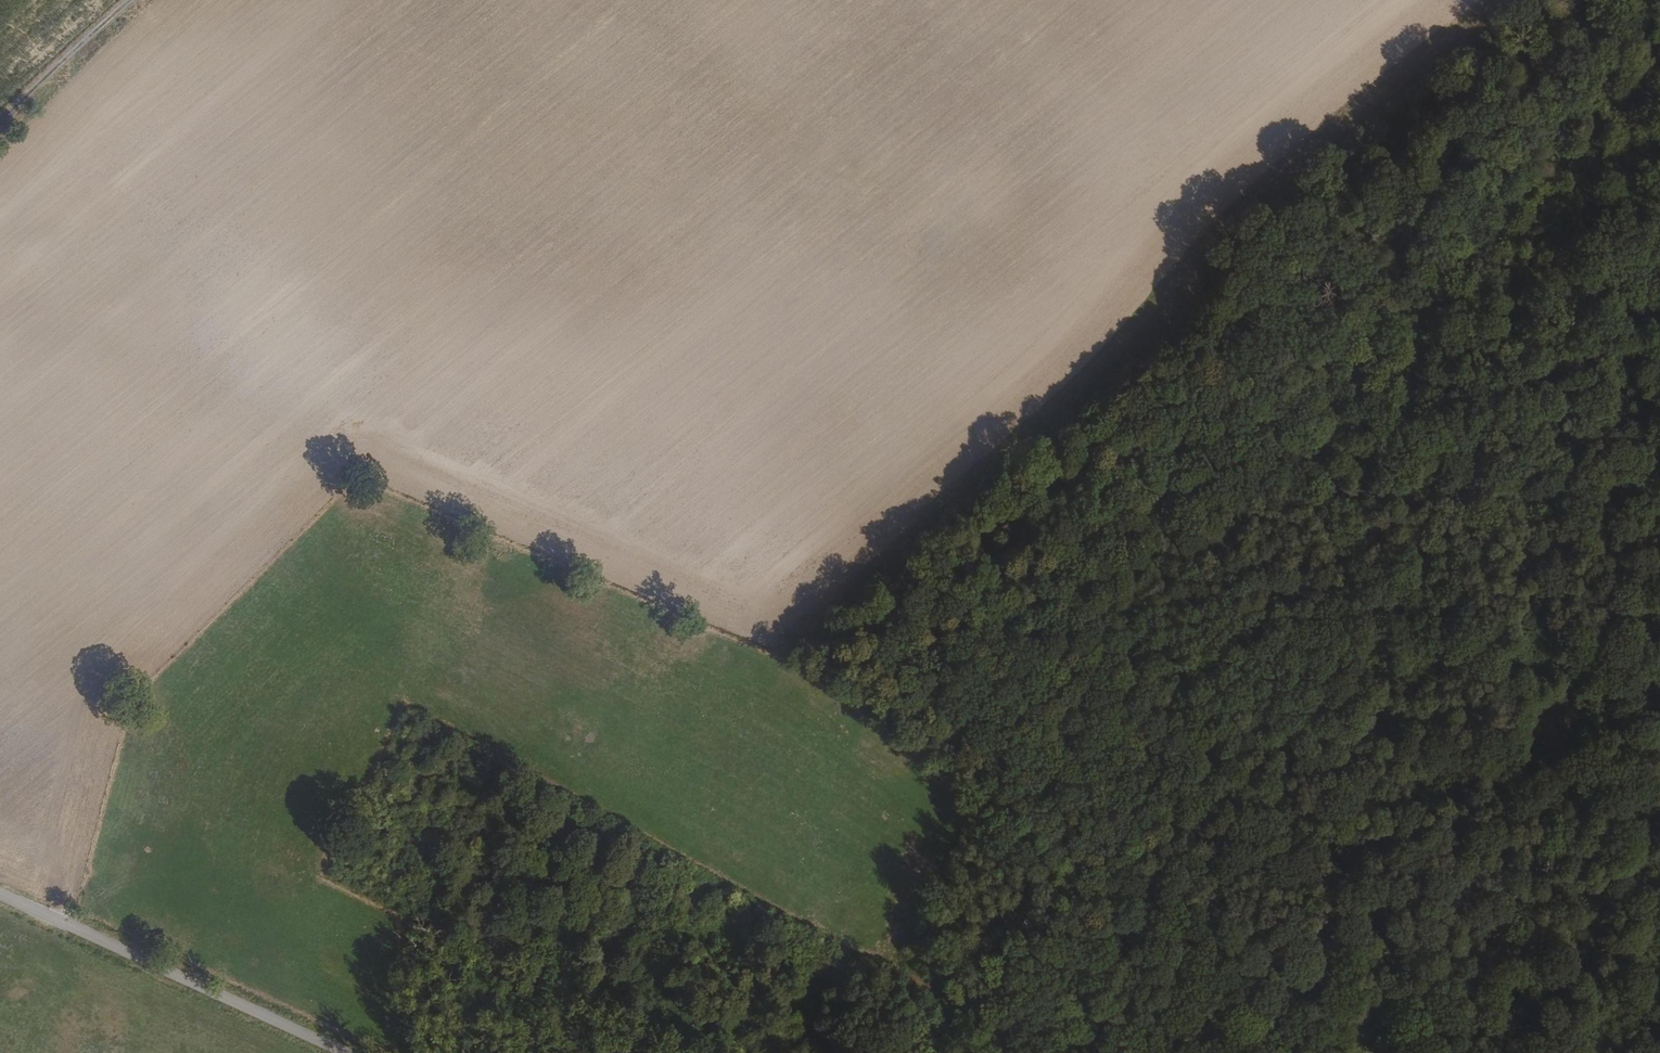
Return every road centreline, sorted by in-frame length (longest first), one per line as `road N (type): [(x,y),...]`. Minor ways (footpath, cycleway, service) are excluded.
road 1 (unclassified): [(334,1052),(0,897)]
road 2 (track): [(138,0),(0,128)]

